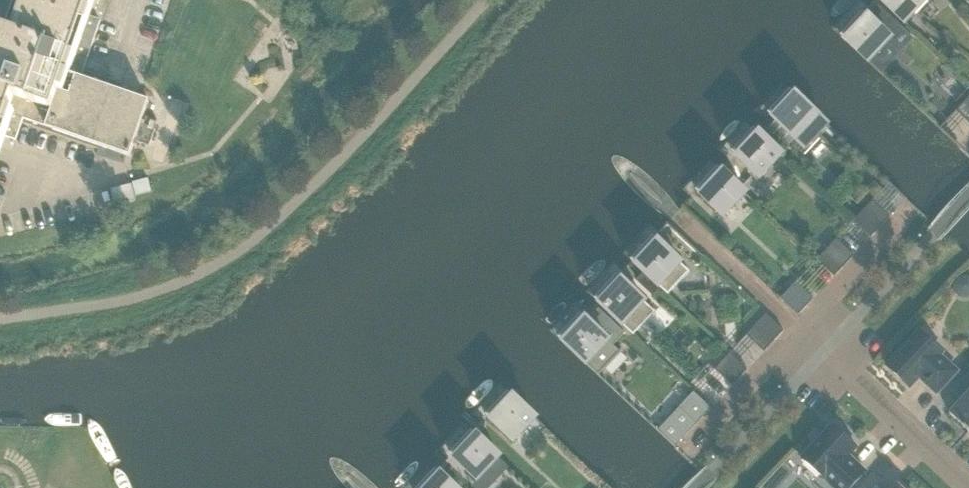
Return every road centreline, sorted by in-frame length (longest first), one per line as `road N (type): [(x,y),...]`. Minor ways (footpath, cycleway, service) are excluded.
road 1 (residential): [(968,487),(802,332)]
road 2 (residential): [(688,452),(802,332)]
road 3 (residential): [(802,332),(684,223)]
road 4 (residential): [(802,332),(910,214)]

